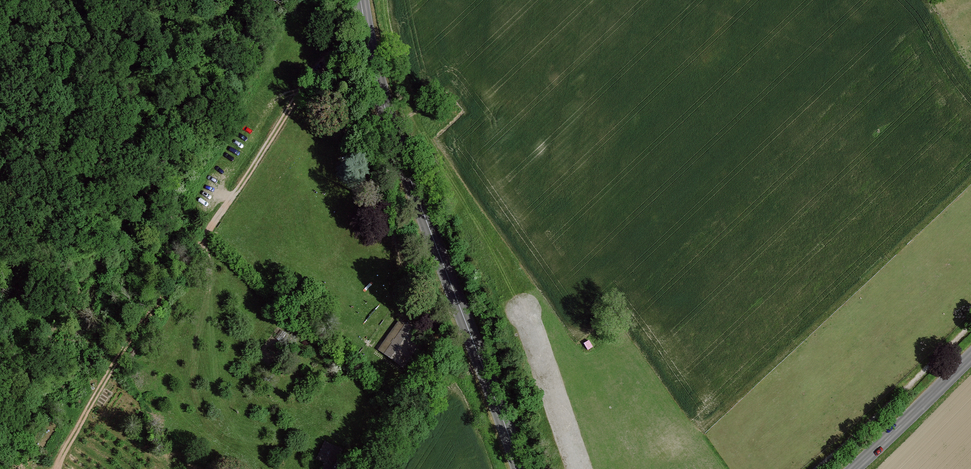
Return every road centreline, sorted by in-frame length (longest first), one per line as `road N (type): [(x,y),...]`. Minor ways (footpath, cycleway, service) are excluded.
road 1 (track): [(368,40),(335,52),(313,75),(49,467),(30,468)]
road 2 (secondary): [(520,468),(393,131),(361,0)]
road 3 (track): [(260,447),(215,431),(194,390),(194,347),(211,289),(204,240)]
road 4 (track): [(526,312),(578,468)]
road 5 (tertiary): [(970,356),(853,468)]

